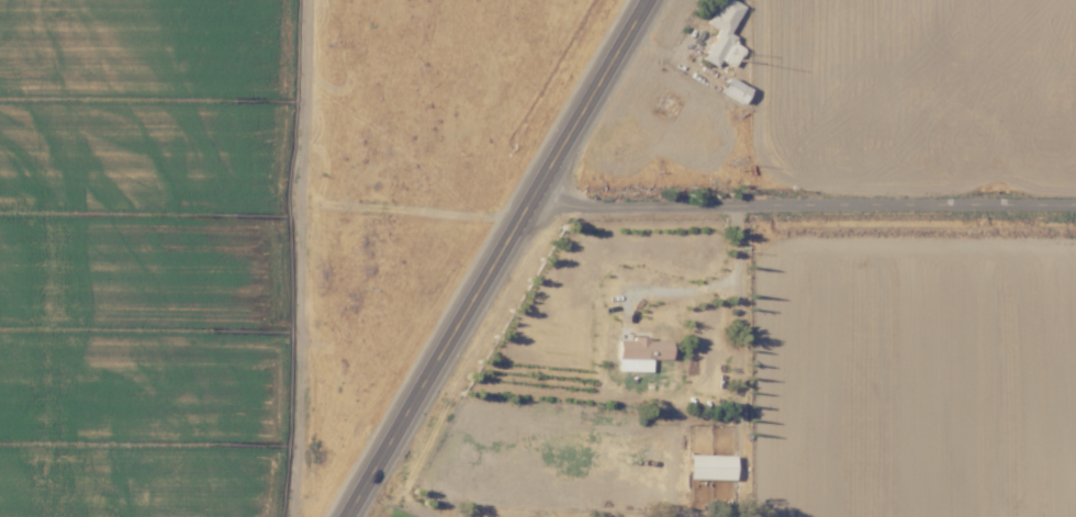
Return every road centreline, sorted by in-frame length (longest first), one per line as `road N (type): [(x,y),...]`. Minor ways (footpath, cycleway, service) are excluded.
road 1 (trunk): [(348,516),(650,0)]
road 2 (residential): [(529,203),(1075,204)]
road 3 (track): [(54,516),(46,229),(33,209),(0,200)]

